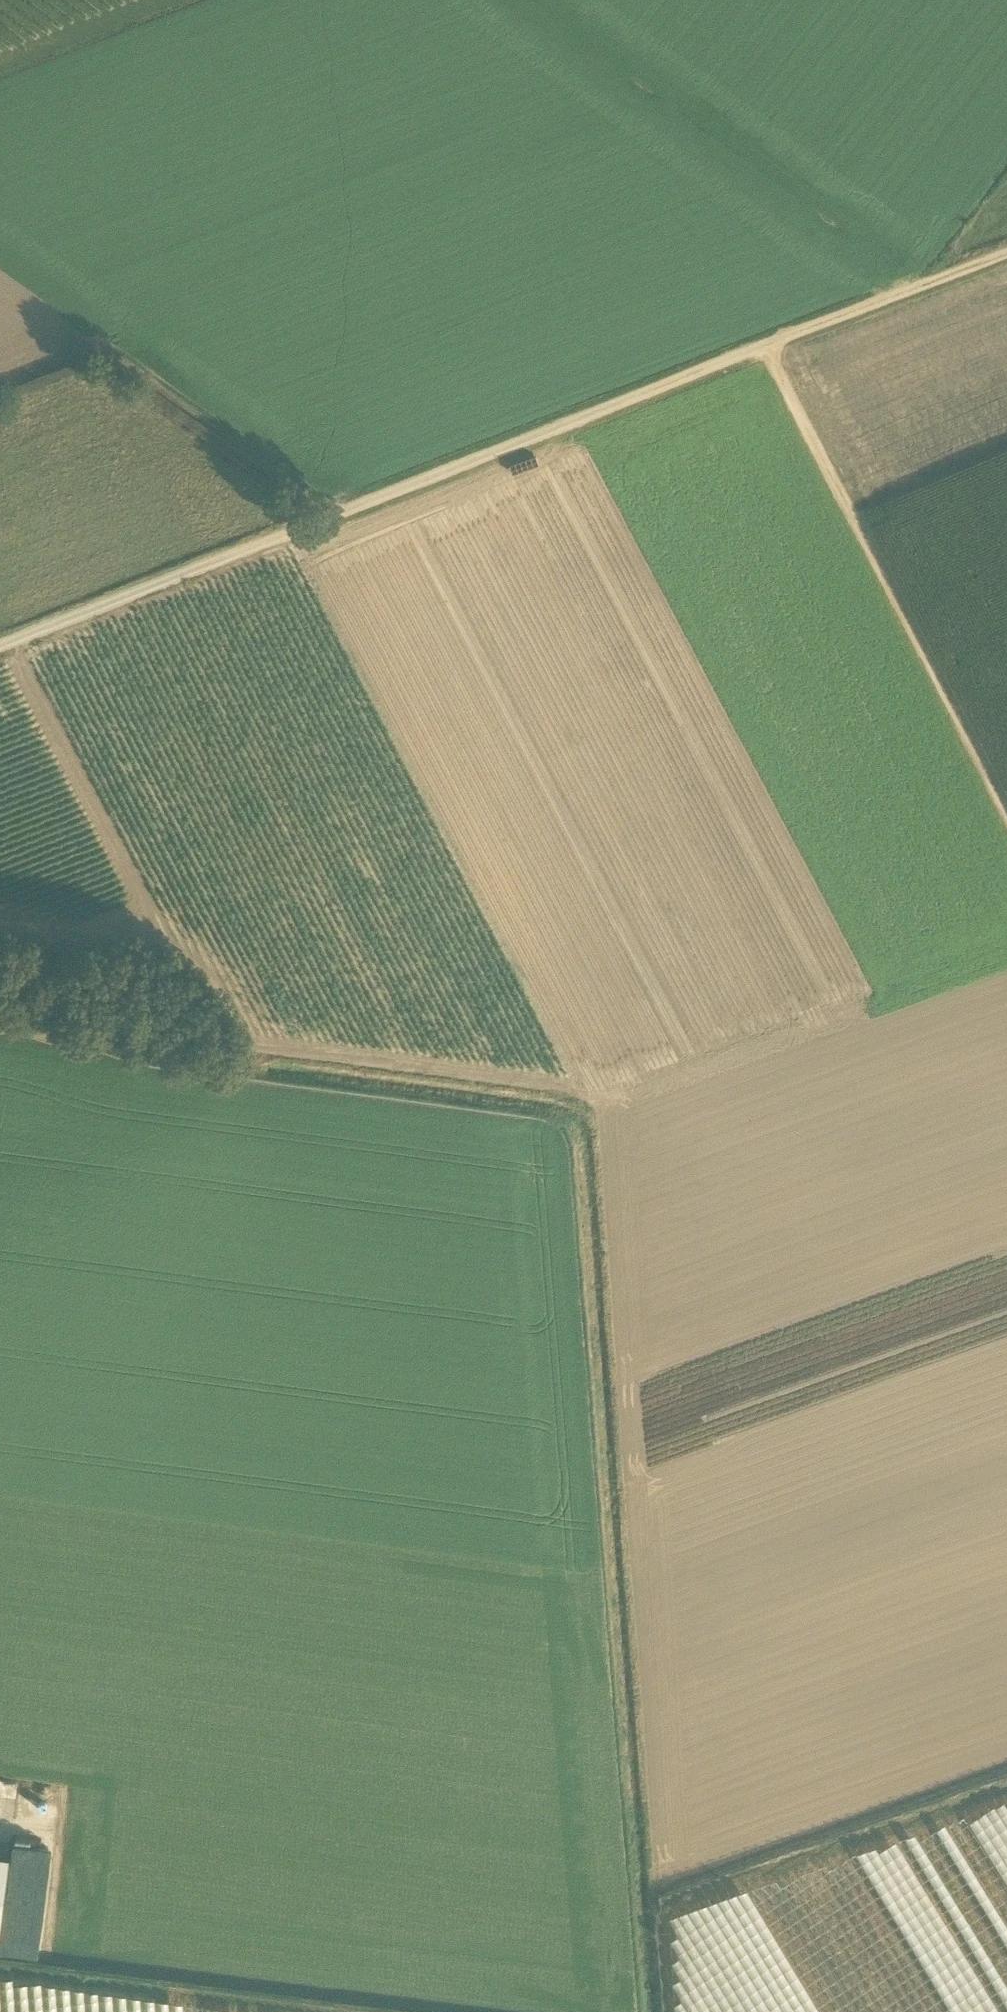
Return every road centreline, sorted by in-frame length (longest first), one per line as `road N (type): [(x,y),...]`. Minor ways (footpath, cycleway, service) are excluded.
road 1 (track): [(1006,252),(0,647)]
road 2 (track): [(764,346),(1006,816)]

